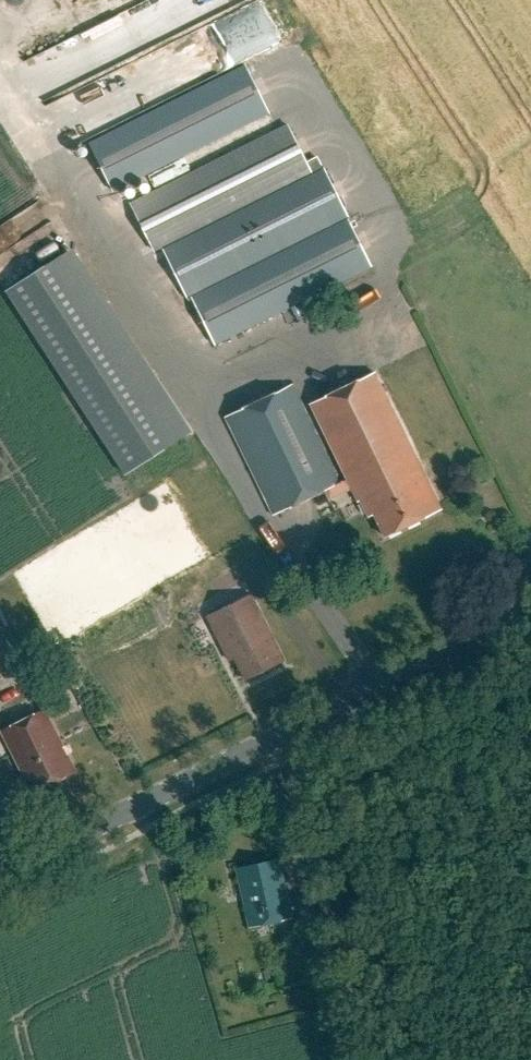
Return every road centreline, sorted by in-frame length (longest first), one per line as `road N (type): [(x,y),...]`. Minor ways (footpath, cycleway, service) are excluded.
road 1 (tertiary): [(0,874),(530,613)]

